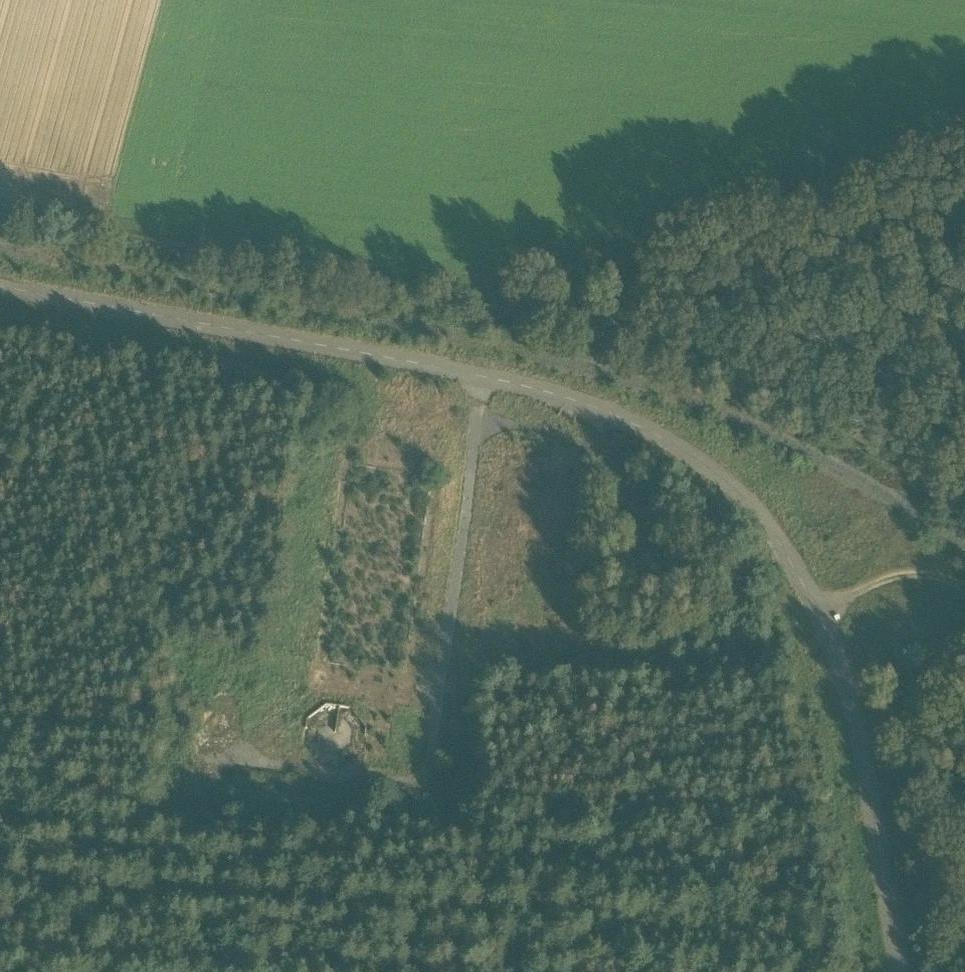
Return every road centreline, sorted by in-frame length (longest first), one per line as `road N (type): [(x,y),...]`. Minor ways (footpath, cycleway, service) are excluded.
road 1 (track): [(964,491),(739,365),(624,321),(0,201)]
road 2 (track): [(817,610),(911,575),(964,584)]

